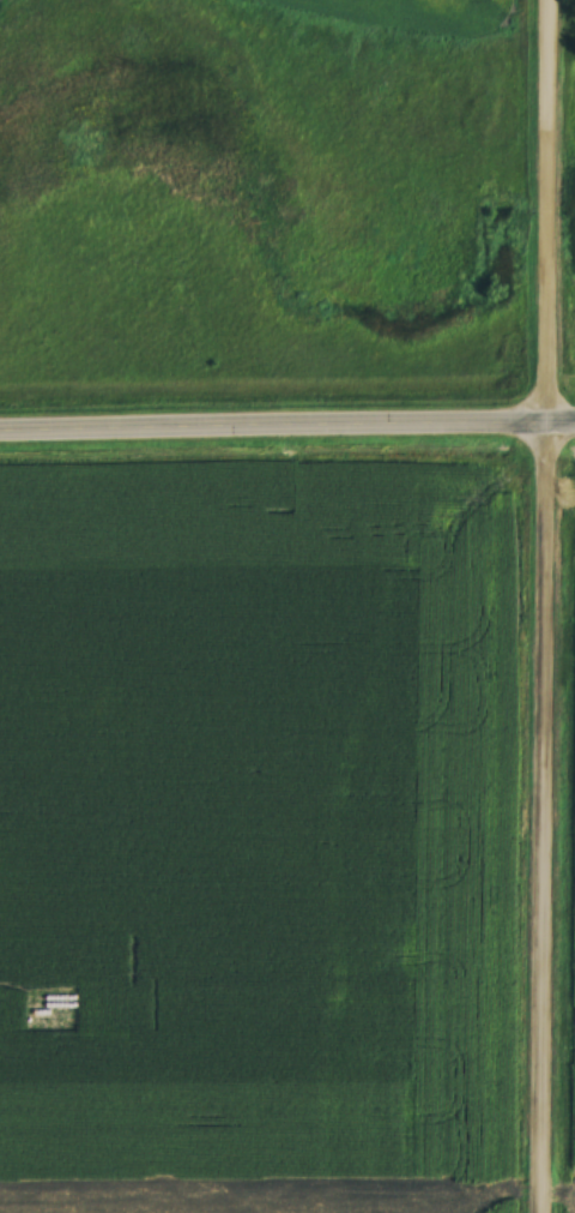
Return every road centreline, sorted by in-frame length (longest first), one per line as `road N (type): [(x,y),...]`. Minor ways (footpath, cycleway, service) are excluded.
road 1 (tertiary): [(551,1212),(557,0)]
road 2 (tertiary): [(574,435),(0,444)]

